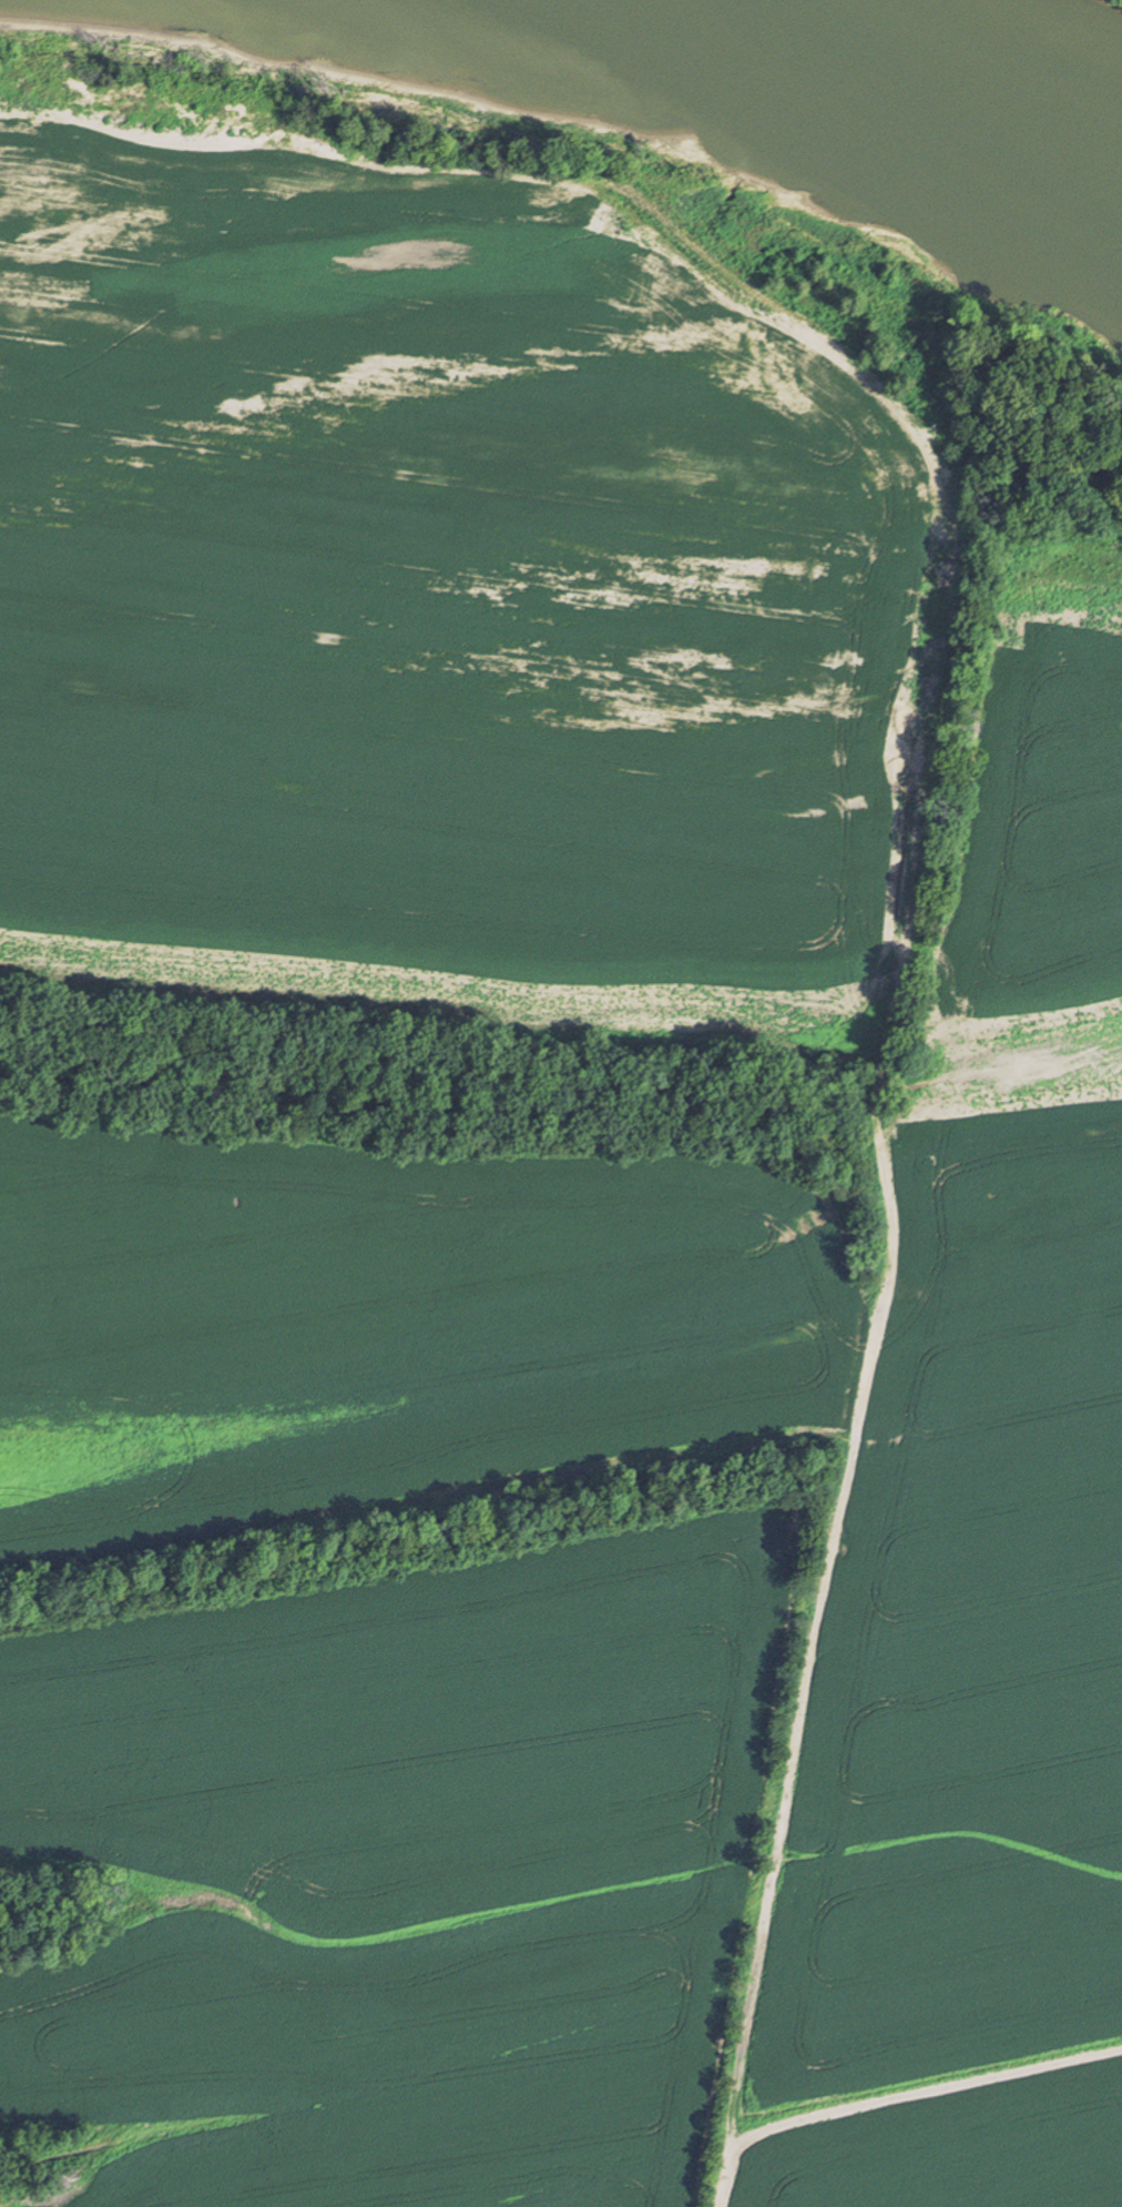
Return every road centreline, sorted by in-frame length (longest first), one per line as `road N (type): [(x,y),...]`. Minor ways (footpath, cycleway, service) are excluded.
road 1 (residential): [(730,2206),(738,2063),(758,2035),(769,1902),(836,1697),(915,1356)]

